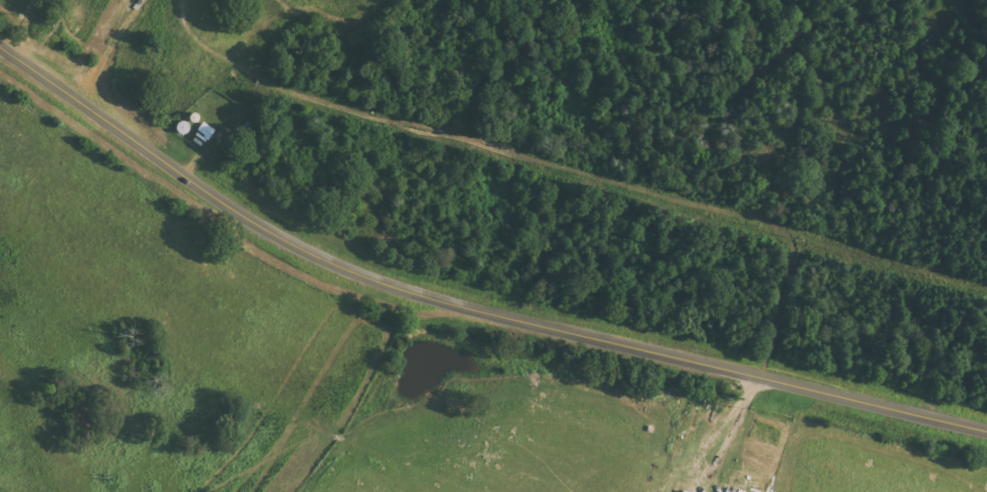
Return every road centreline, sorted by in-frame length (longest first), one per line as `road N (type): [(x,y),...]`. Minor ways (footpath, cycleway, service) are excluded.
road 1 (tertiary): [(986,434),(453,306),(364,277),(286,242),(0,50)]
road 2 (residential): [(586,339),(380,469)]
road 3 (residential): [(167,165),(83,364)]

